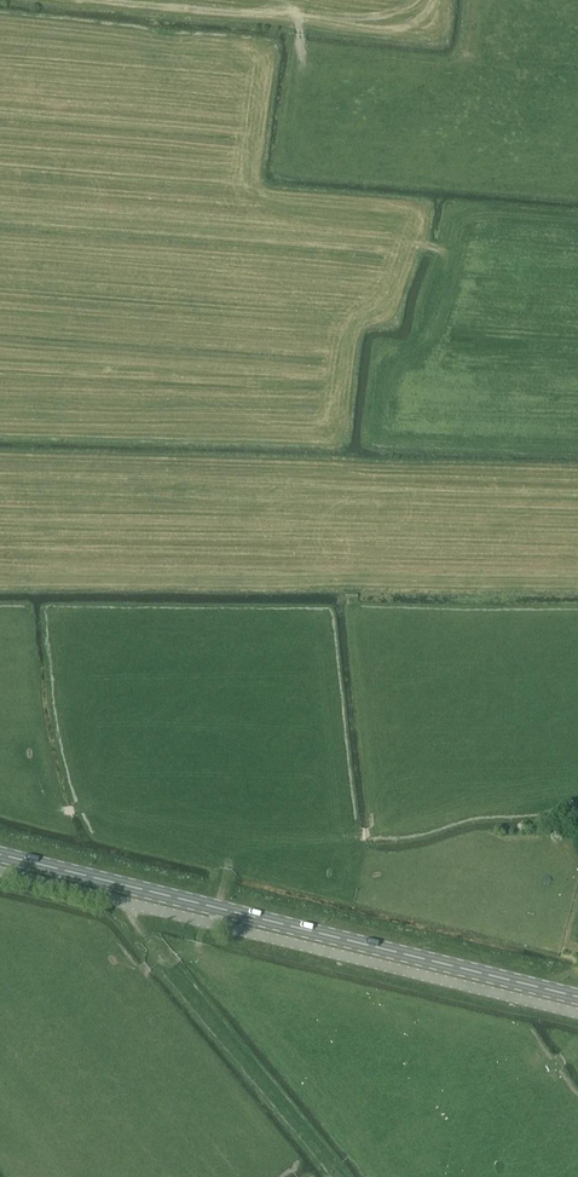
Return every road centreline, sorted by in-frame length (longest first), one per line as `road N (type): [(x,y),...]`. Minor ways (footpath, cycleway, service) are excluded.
road 1 (unclassified): [(0,871),(577,1013)]
road 2 (primary): [(0,854),(577,996)]

